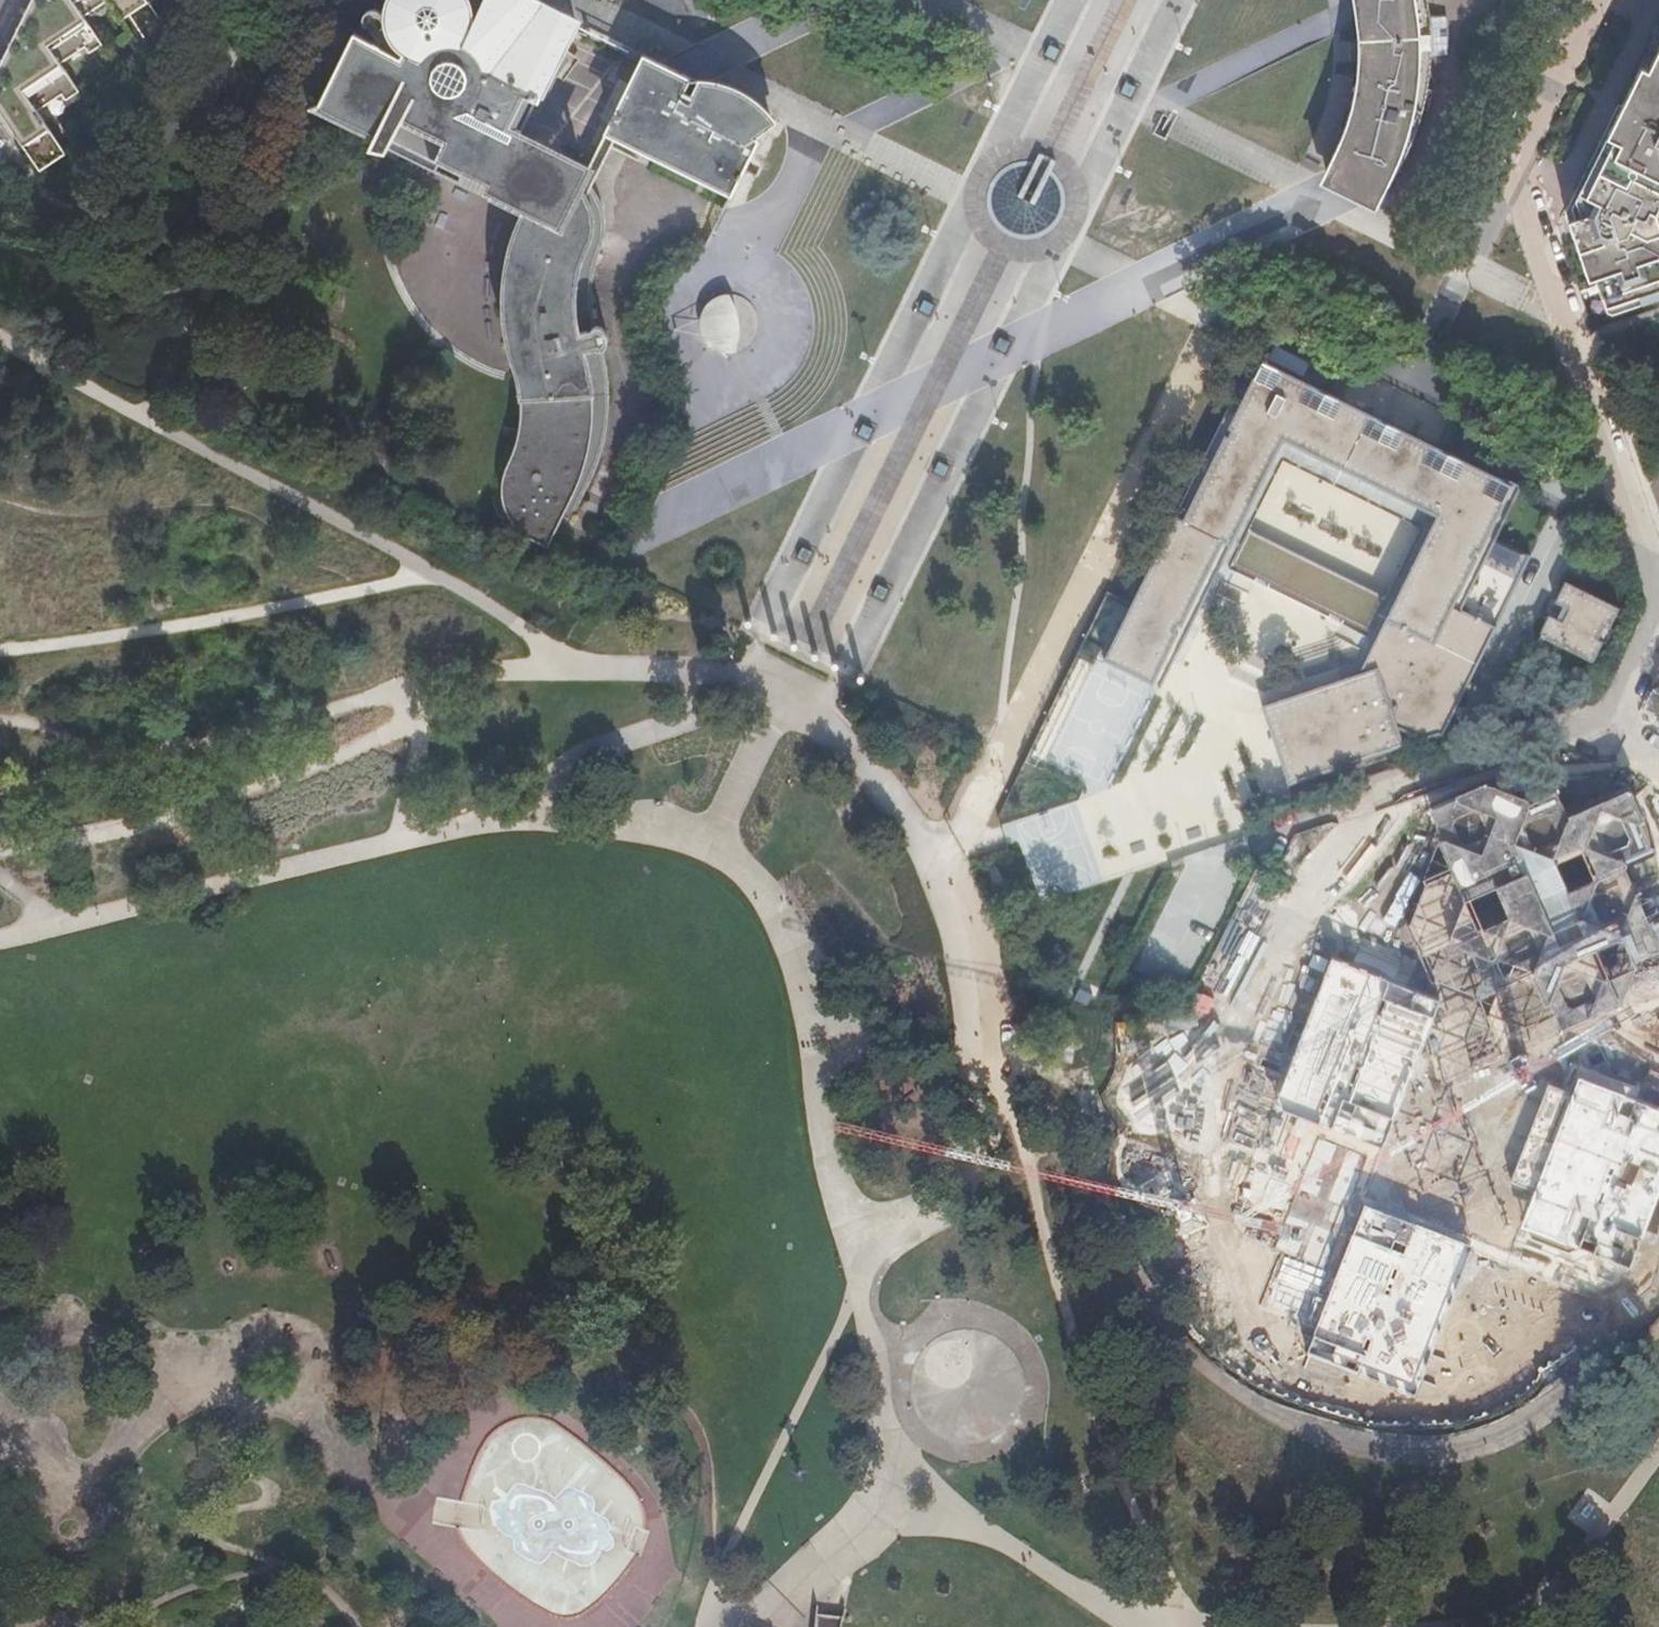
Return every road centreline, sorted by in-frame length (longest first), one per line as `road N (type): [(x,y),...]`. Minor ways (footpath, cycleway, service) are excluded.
road 1 (unclassified): [(1591,0),(1504,168)]

